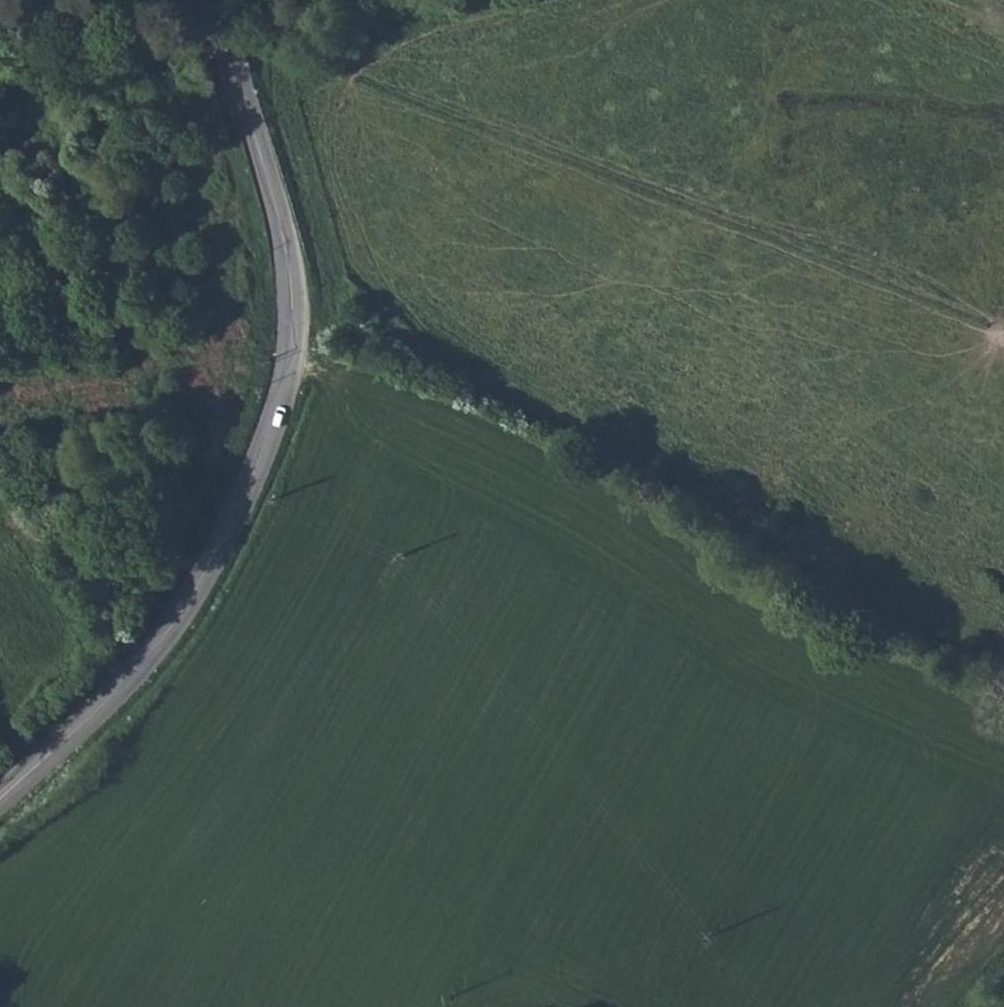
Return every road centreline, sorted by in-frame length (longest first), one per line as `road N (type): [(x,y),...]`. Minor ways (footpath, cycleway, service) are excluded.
road 1 (tertiary): [(0,790),(102,703),(170,627),(220,542),(283,387),(293,303),(283,228),(215,0)]

